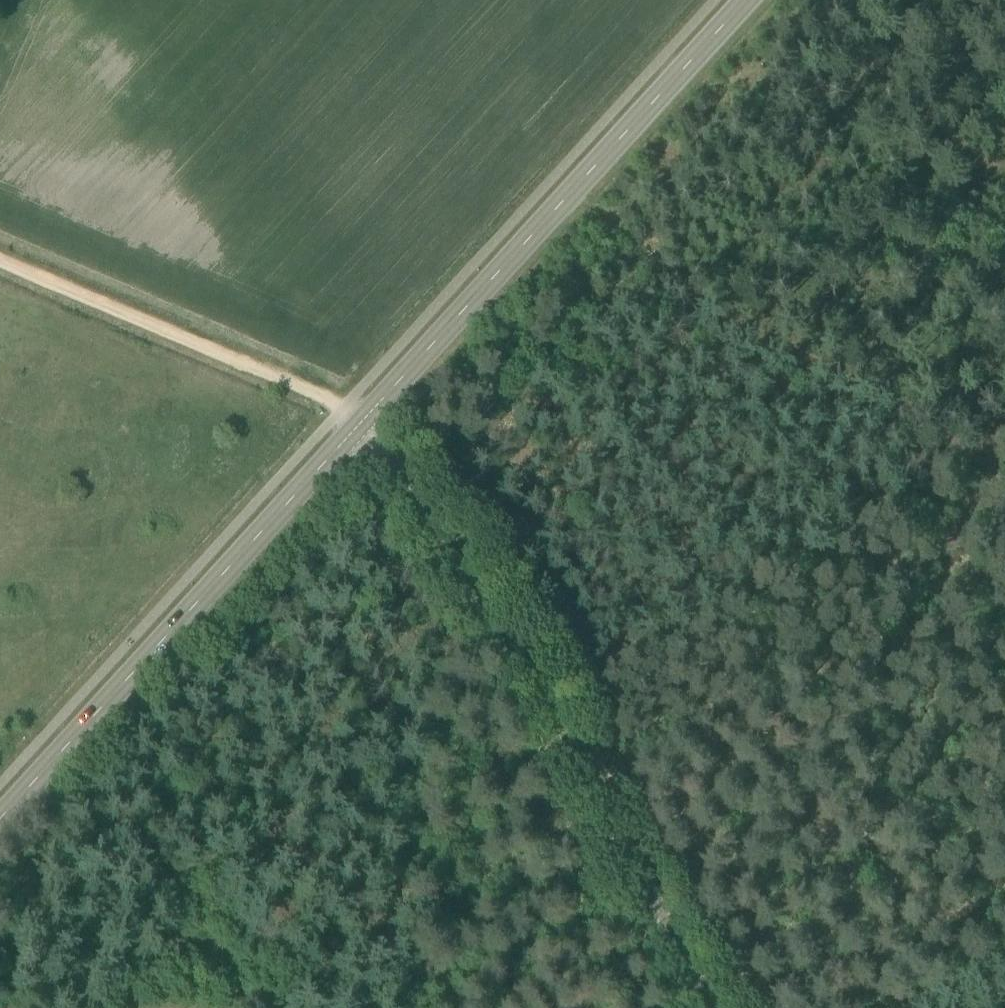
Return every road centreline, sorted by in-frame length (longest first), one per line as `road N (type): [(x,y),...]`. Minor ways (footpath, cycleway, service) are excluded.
road 1 (unclassified): [(707,1007),(632,864),(478,607),(357,434)]
road 2 (secondary): [(357,434),(753,0)]
road 3 (track): [(1004,717),(948,723),(876,679),(805,692),(791,719),(807,757),(849,792),(913,892),(965,922),(1004,919)]
road 4 (secondary): [(0,823),(357,434)]
road 5 (track): [(971,468),(797,386),(732,341),(580,189)]
road 6 (track): [(357,434),(318,401),(0,265)]

